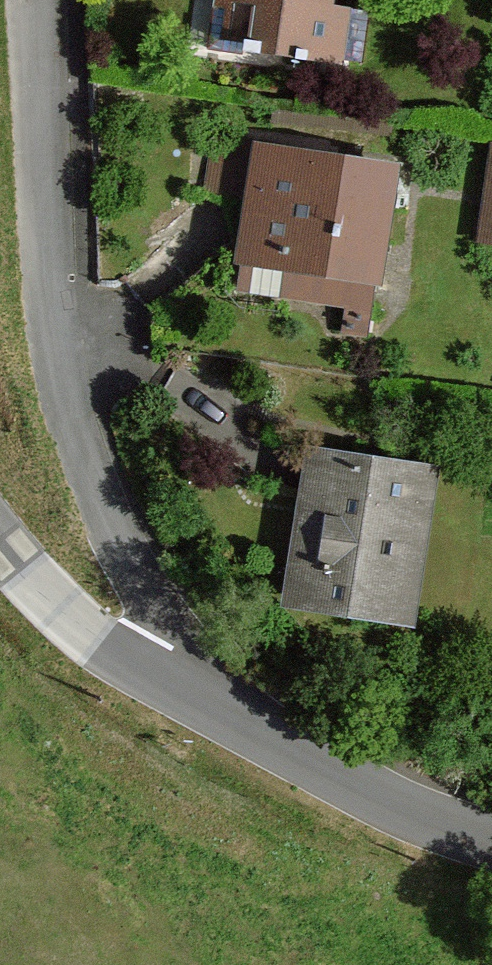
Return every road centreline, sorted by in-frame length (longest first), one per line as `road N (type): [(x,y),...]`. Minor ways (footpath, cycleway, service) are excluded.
road 1 (residential): [(203,702),(86,455),(62,362),(46,246),(39,0)]
road 2 (tertiary): [(491,843),(203,702)]
road 3 (tertiary): [(203,702),(111,656),(0,540)]

